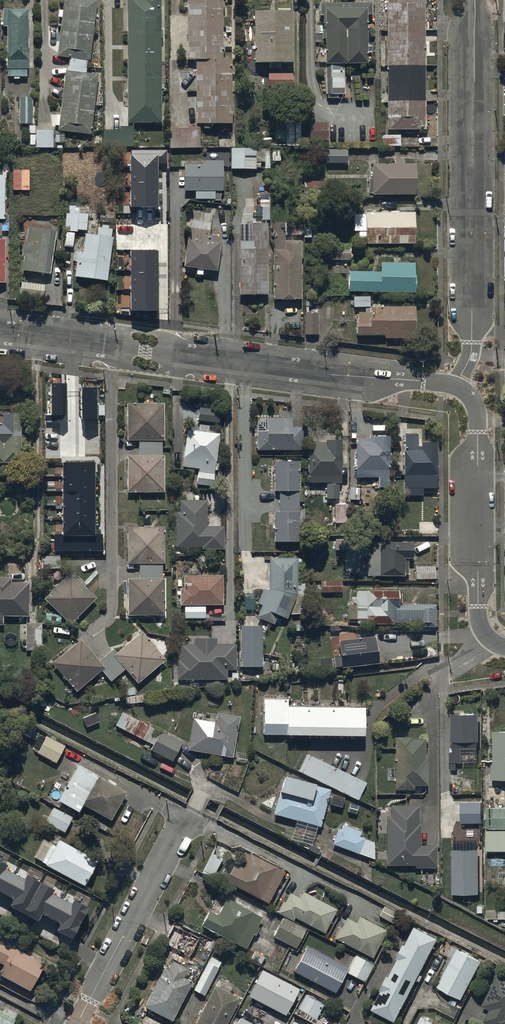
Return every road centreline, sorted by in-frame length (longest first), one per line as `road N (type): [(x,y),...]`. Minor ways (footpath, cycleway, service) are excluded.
road 1 (residential): [(454,388),(0,332)]
road 2 (residential): [(454,388),(471,352),(474,0)]
road 3 (residential): [(504,648),(487,637),(478,620),(477,412),(454,388)]
road 4 (residential): [(78,1023),(189,808)]

